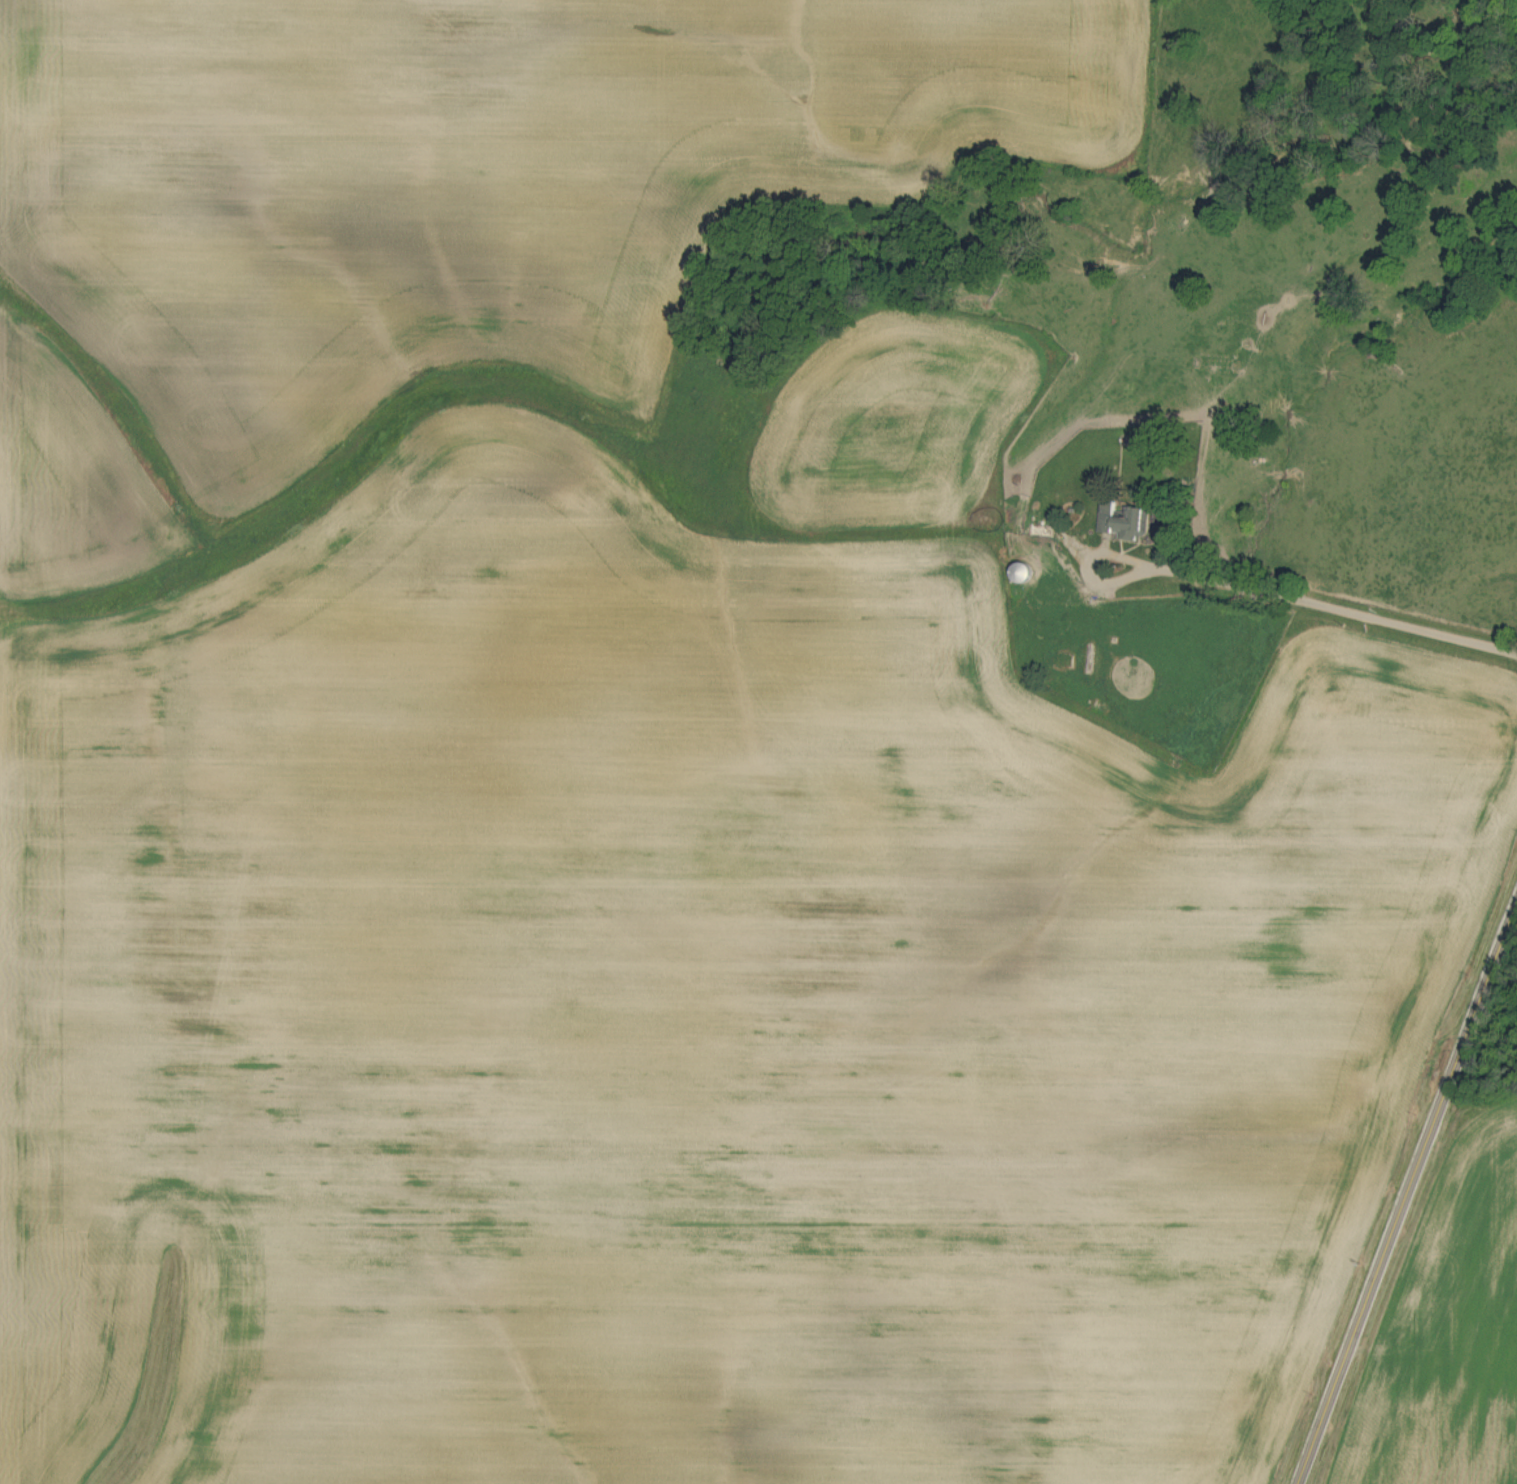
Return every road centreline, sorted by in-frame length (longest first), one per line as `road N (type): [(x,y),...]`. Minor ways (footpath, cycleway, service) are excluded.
road 1 (secondary): [(1296,1483),(1516,881)]

